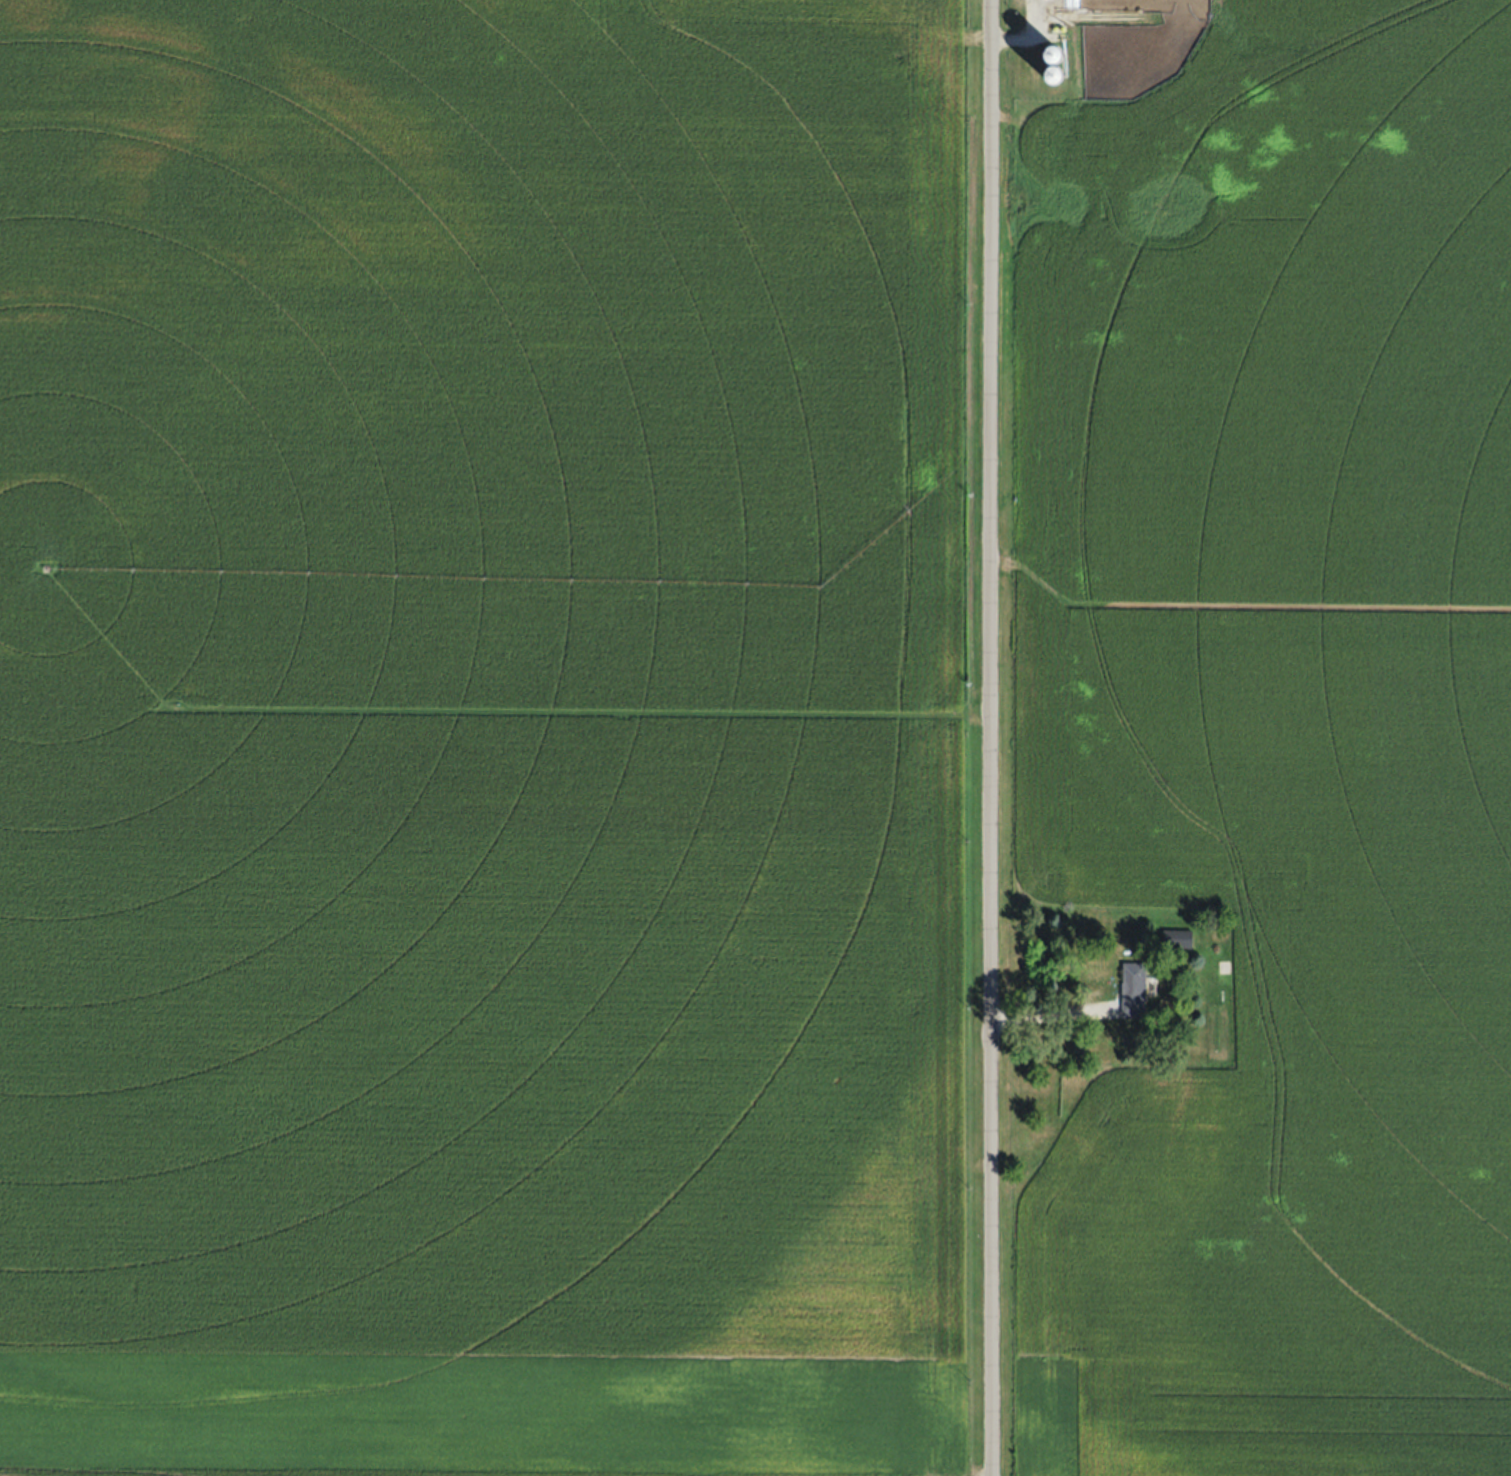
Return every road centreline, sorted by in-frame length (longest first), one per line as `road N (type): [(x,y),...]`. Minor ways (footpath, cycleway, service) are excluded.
road 1 (residential): [(993,1475),(992,0)]

